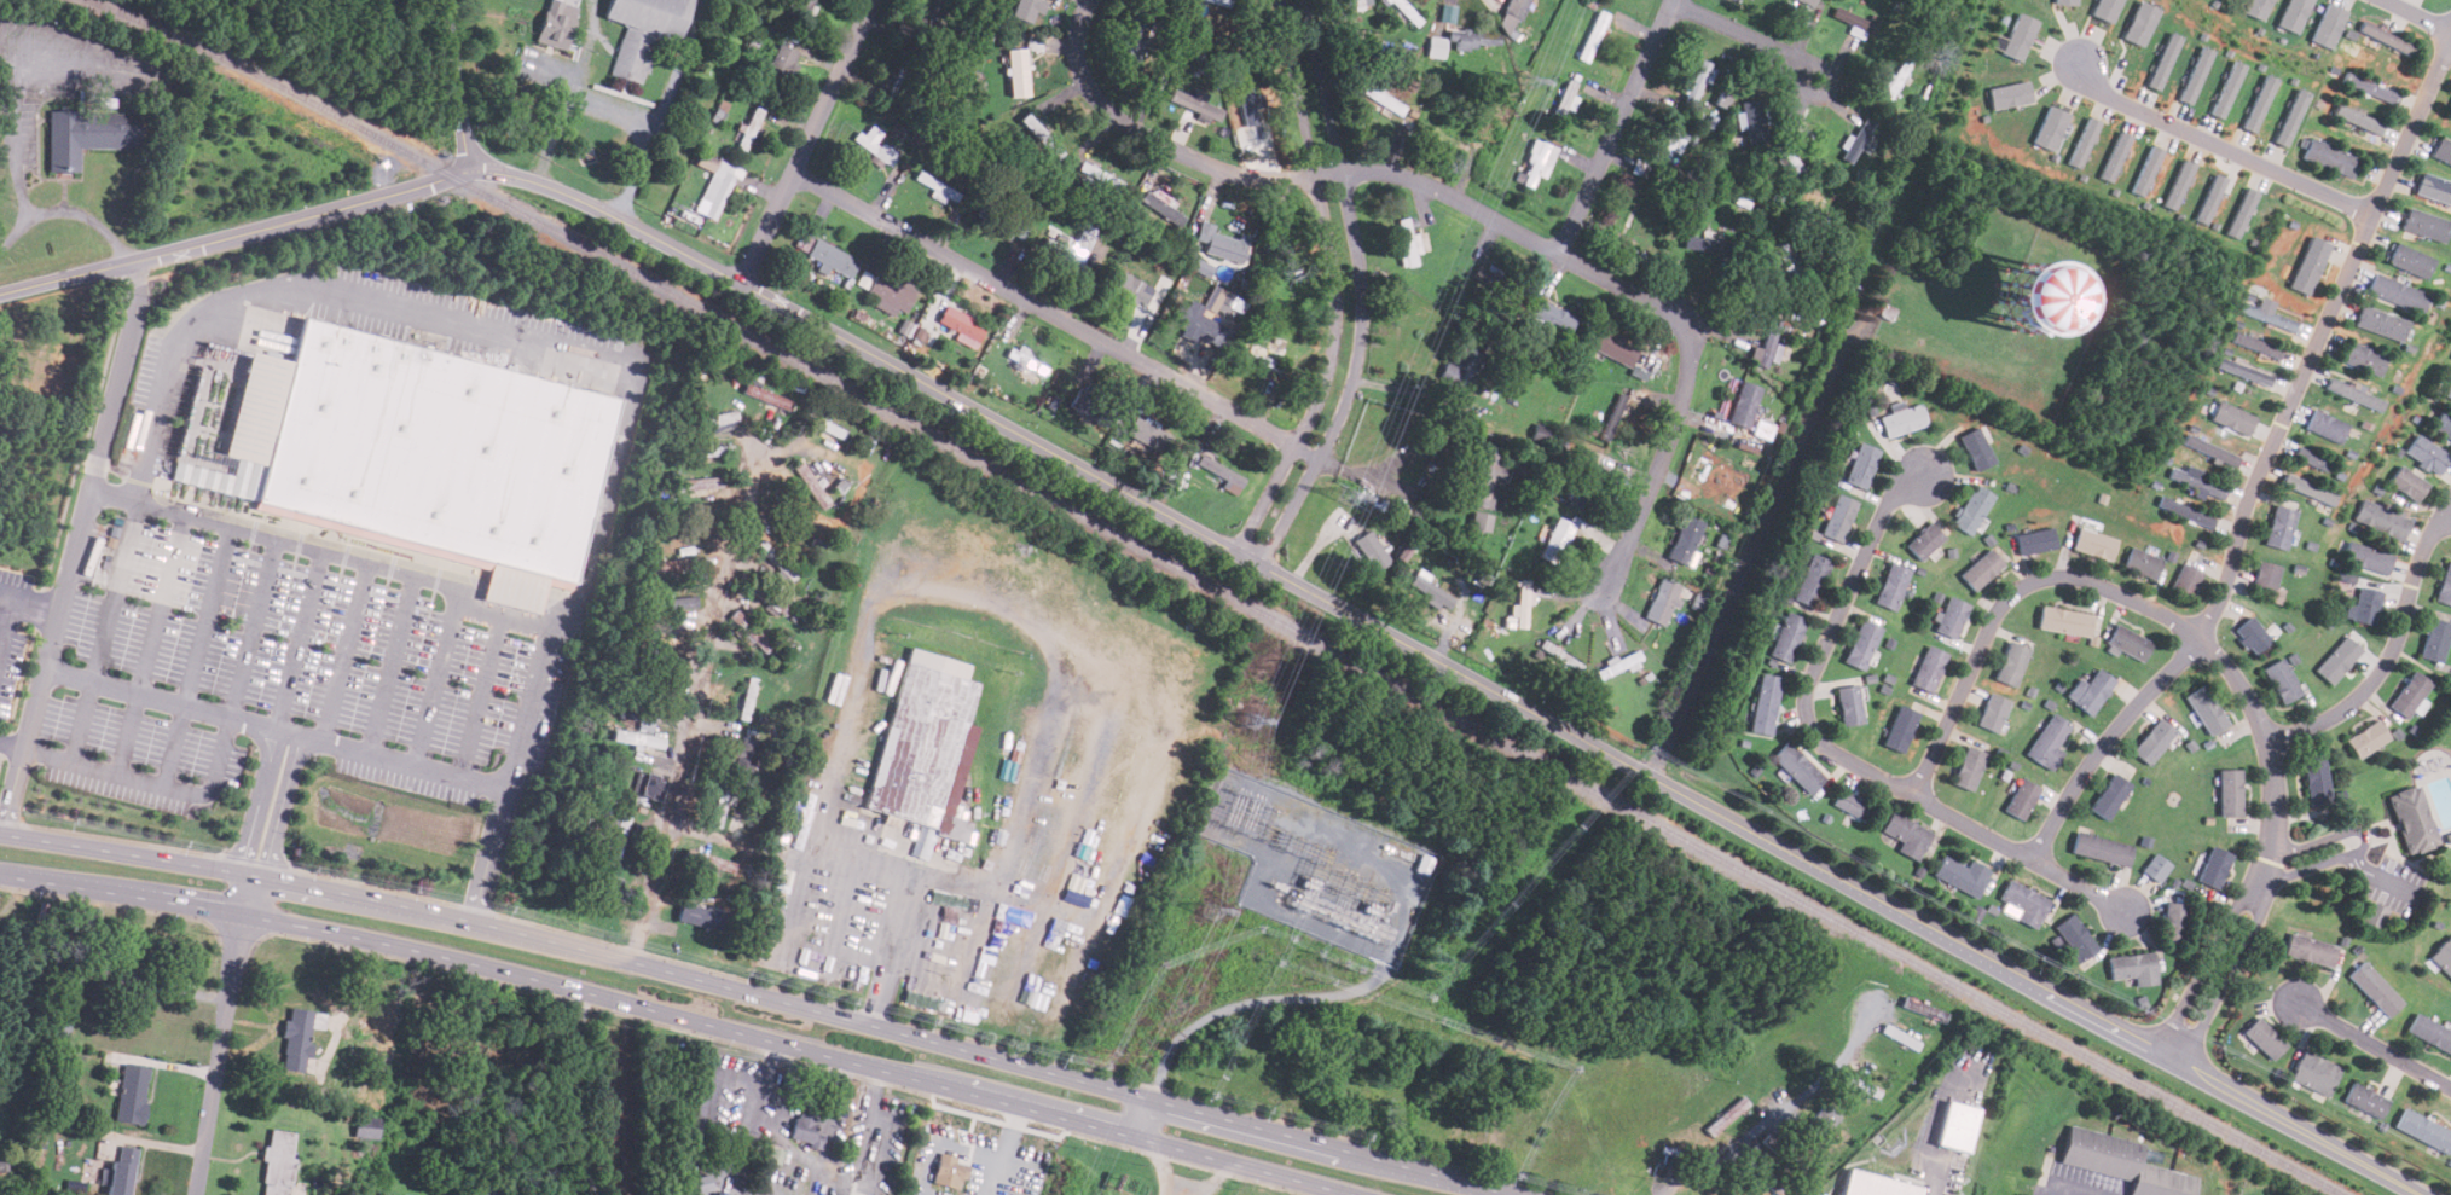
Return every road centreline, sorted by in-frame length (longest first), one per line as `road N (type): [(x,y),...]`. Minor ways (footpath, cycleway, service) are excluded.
road 1 (tertiary): [(0,294),(468,172),(534,184),(787,309),(2418,1194)]
road 2 (primary): [(1509,1194),(471,921),(0,834)]
road 3 (primary): [(0,877),(241,916),(537,979),(1349,1194)]
road 4 (residential): [(1600,591),(1679,411),(1688,349),(1681,319),(1415,179),(1375,172),(1259,179),(1169,147),(1123,122),(1088,89),(1077,48),(1089,0)]
road 5 (residential): [(2450,34),(2252,491),(2217,607),(2099,749),(2034,862)]
road 6 (residential): [(2172,1062),(2272,855),(2271,742),(2219,655),(2123,594),(2076,576),(2035,580),(1999,611),(1916,796)]
road 7 (residential): [(2130,913),(1836,754),(1810,727),(1809,691),(1875,540),(1900,494),(1929,477)]
road 8 (residential): [(1248,561),(1329,405),(1349,313),(1292,0)]
road 9 (residential): [(793,172),(1306,451)]
road 10 (residential): [(630,961),(764,446)]
road 11 (residential): [(2369,214),(2105,95),(2078,59)]
road 12 (residential): [(250,876),(195,1194)]
road 13 (residential): [(2450,505),(2428,544),(2395,654),(2377,679),(2327,723),(2271,742)]
road 14 (residential): [(740,285),(874,0)]
road 15 (residential): [(1558,255),(1672,0)]
road 16 (tertiary): [(468,172),(445,0)]
road 17 (residential): [(2450,1088),(2300,1004)]
road 18 (residential): [(1670,4),(1775,50),(1816,83)]

